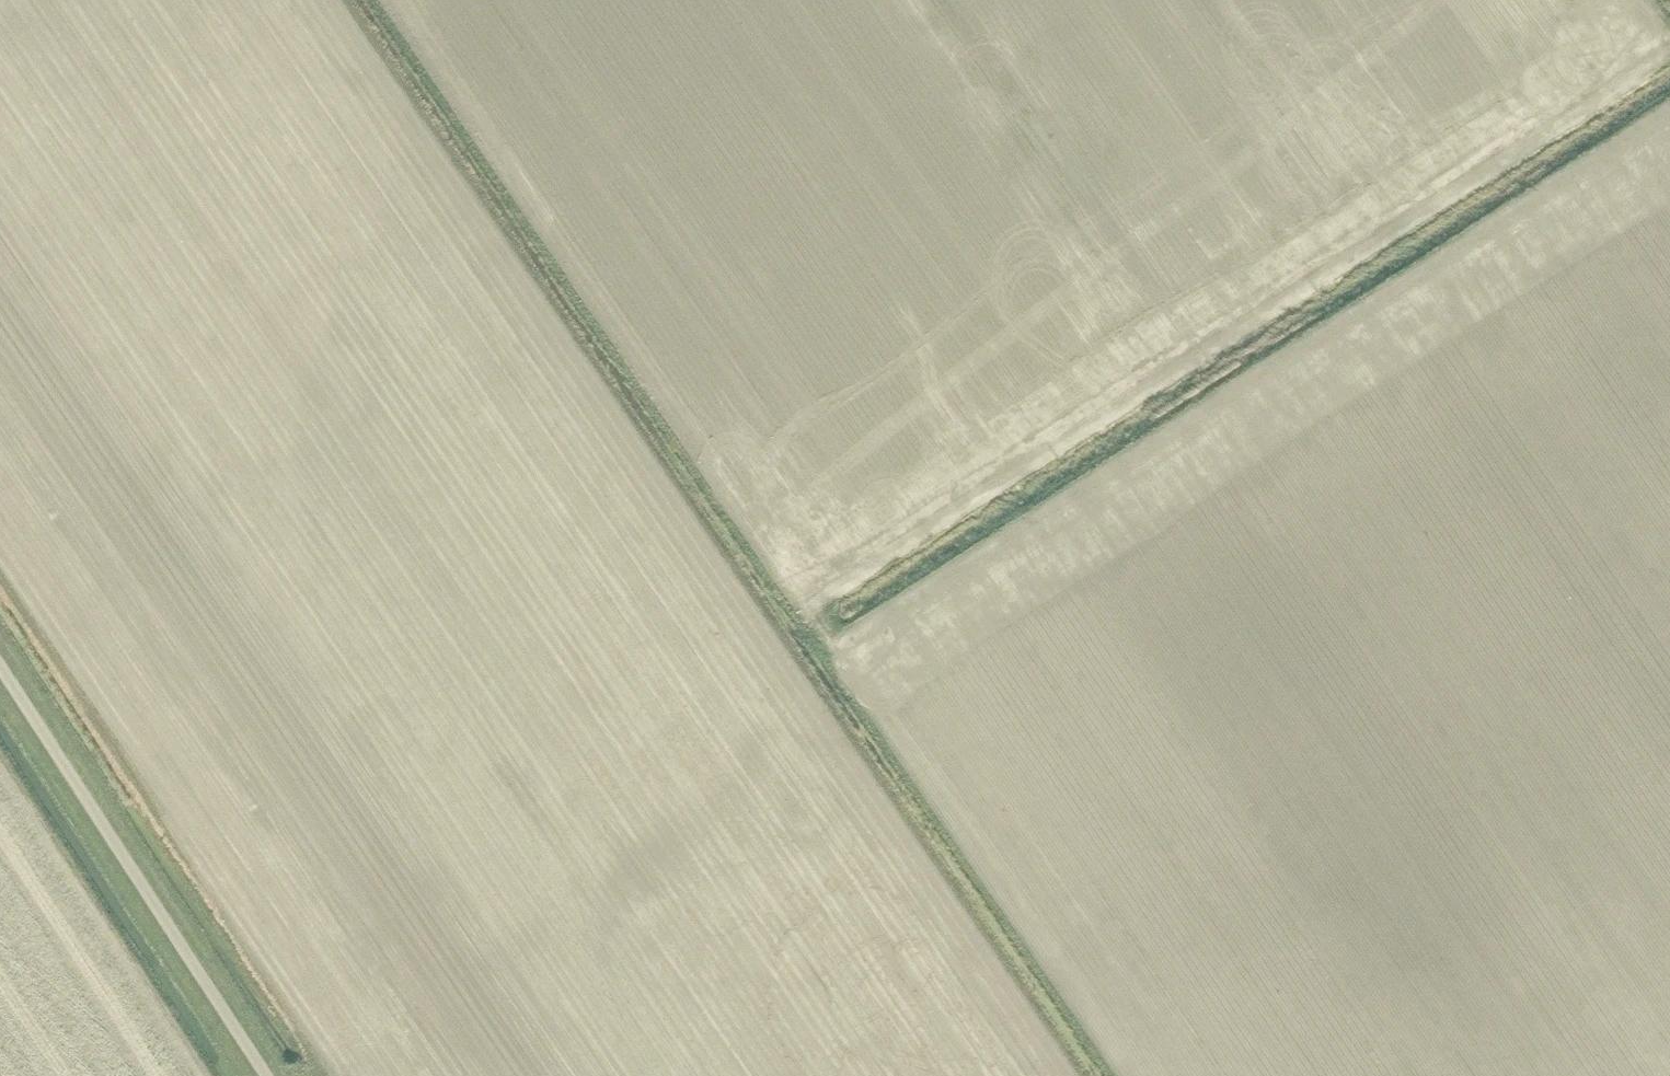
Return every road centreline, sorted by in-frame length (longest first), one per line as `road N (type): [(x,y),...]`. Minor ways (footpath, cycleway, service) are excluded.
road 1 (unclassified): [(268,1075),(0,677)]

